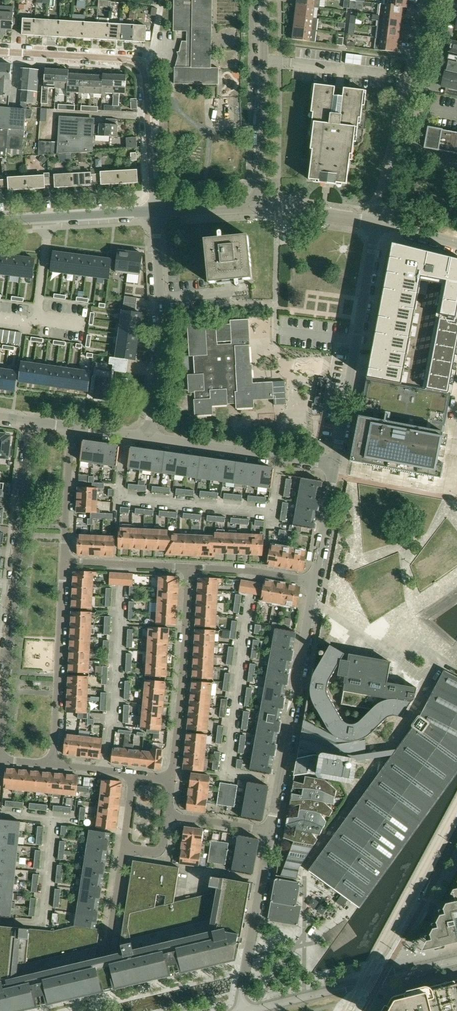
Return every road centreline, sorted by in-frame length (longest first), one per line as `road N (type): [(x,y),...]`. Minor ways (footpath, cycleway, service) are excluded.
road 1 (residential): [(0,747),(31,423)]
road 2 (unclassified): [(156,212),(143,65),(0,55)]
road 3 (residential): [(271,831),(316,583)]
road 4 (residential): [(336,466),(378,223)]
road 5 (unclassified): [(149,438),(162,339),(156,212)]
road 6 (residential): [(188,567),(171,779)]
road 7 (residential): [(260,207),(263,0)]
road 8 (residential): [(54,763),(63,562)]
road 9 (residential): [(336,466),(149,438)]
road 10 (residential): [(246,1010),(271,831)]
road 11 (unclassified): [(393,158),(427,0)]
road 12 (residential): [(0,221),(156,212)]
road 13 (residential): [(248,1010),(383,978)]
road 14 (residential): [(63,562),(70,427)]
road 15 (residential): [(316,583),(188,567)]
road 16 (residential): [(188,567),(63,562)]

